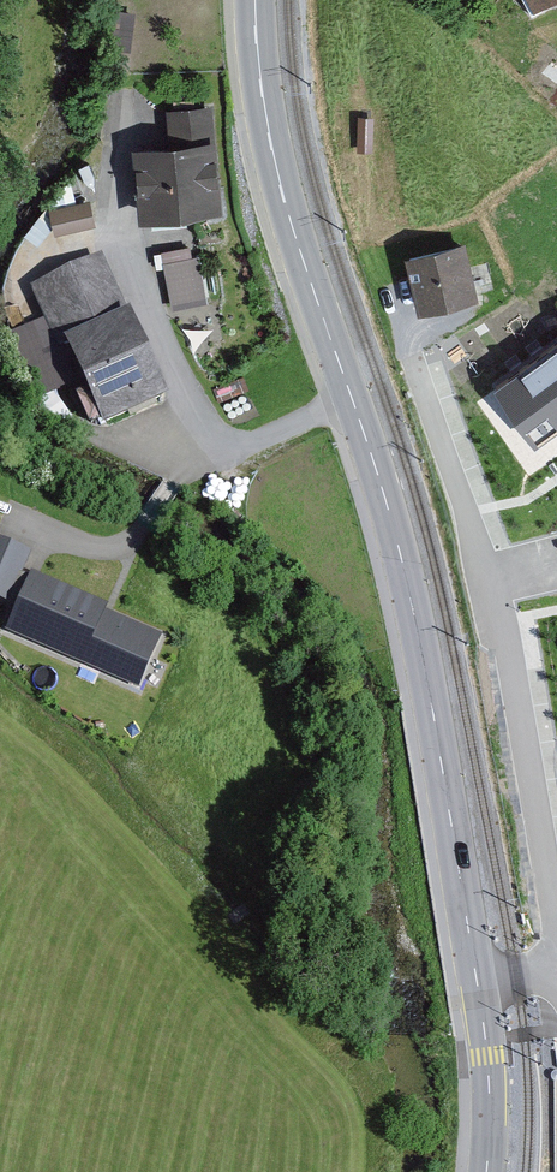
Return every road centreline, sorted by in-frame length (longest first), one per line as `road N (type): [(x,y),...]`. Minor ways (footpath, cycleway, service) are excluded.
road 1 (secondary): [(254,0),(282,196),(397,537),(427,665),(477,981)]
road 2 (residential): [(556,916),(508,647),(412,356)]
road 3 (secondary): [(477,981),(490,1080),(486,1171)]

